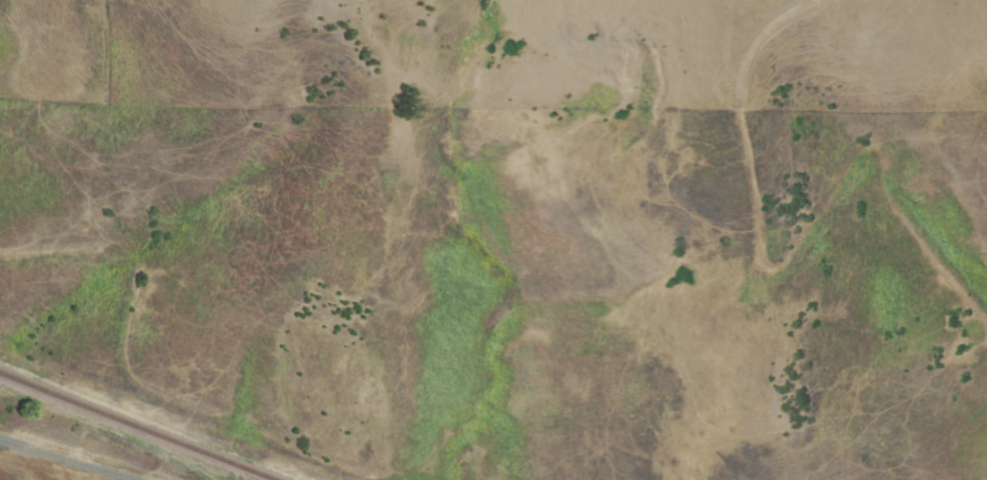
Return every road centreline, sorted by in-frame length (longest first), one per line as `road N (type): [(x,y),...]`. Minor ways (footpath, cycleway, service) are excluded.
road 1 (track): [(743,113),(761,262),(775,272),(794,268),(866,155),(894,149),(884,186),(986,322)]

